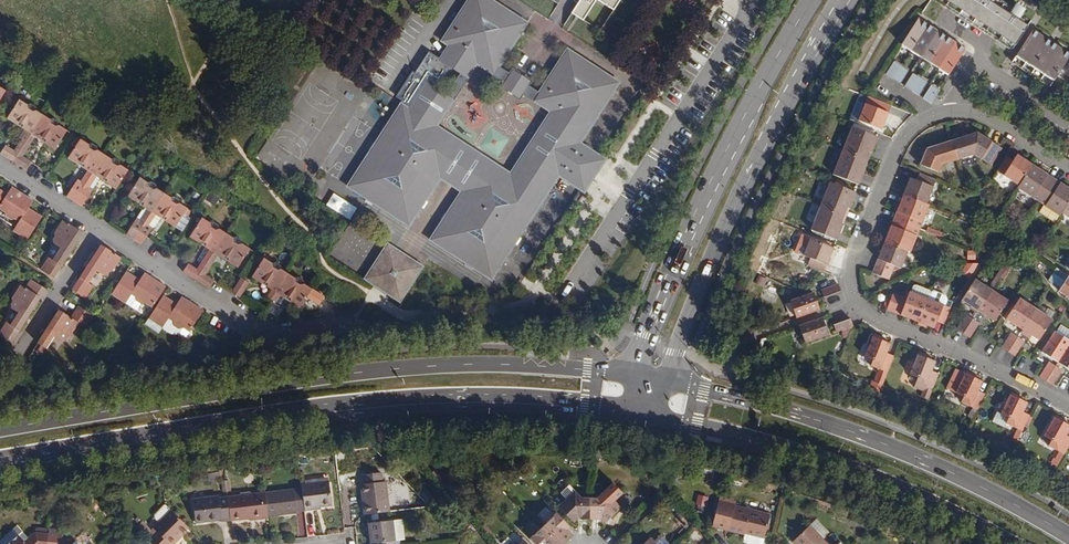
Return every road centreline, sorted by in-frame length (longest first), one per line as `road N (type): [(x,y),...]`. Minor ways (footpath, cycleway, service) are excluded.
road 1 (secondary): [(0,466),(404,406),(586,407),(635,415)]
road 2 (secondary): [(627,377),(522,366),(385,371),(0,429)]
road 3 (residential): [(951,107),(919,121),(895,147),(850,272),(859,302),(875,326),(964,357),(1068,413)]
road 4 (secondary): [(1068,539),(897,450),(663,383)]
road 5 (secondary): [(663,383),(739,206),(852,0)]
road 6 (secondary): [(810,0),(706,199),(627,377)]
road 7 (secondary): [(635,415),(794,452),(1007,543)]
road 8 (residential): [(106,228),(270,332),(334,325)]
road 9 (residential): [(106,228),(13,359),(0,353)]
road 10 (residential): [(951,107),(982,59),(981,46),(920,7)]
road 11 (residential): [(1068,167),(984,116),(951,107)]
road 12 (residential): [(0,163),(106,228)]

